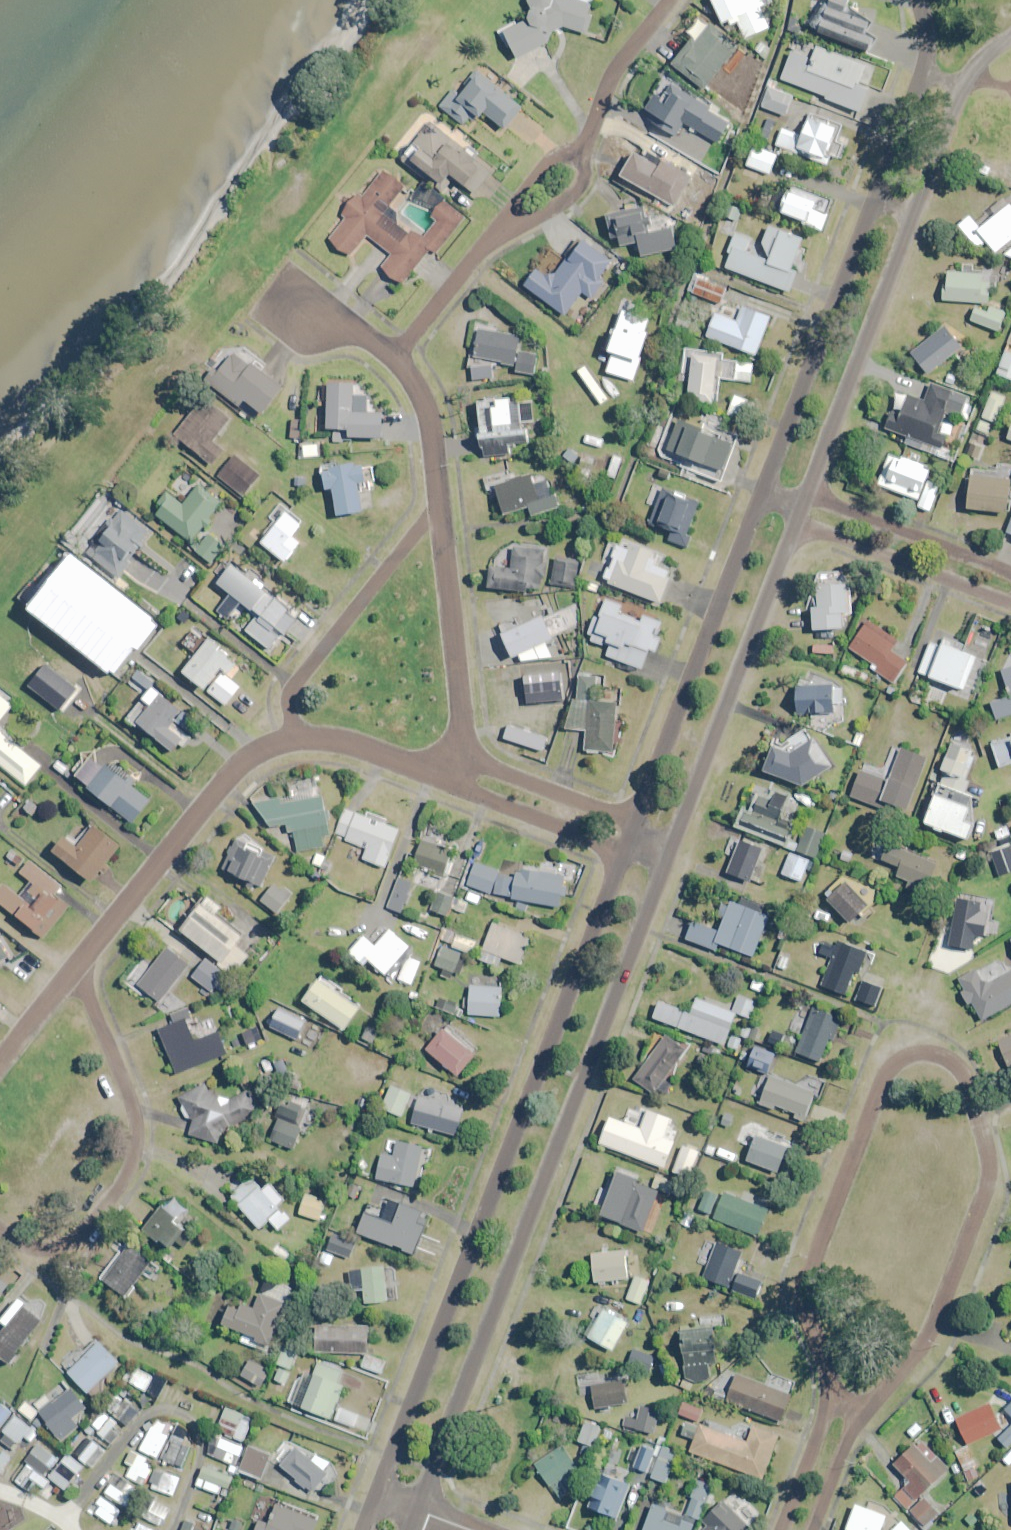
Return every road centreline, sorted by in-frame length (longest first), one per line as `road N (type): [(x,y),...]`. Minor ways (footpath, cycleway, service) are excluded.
road 1 (residential): [(827,1400),(804,1309),(806,1274),(882,1079),(907,1059),(937,1054),(952,1060),(968,1087),(988,1150),(986,1192),(921,1347),(864,1412)]
road 2 (tertiary): [(380,1496),(623,852)]
road 3 (tertiary): [(669,869),(421,1511)]
road 4 (tertiary): [(769,479),(923,71),(927,39),(918,0)]
road 5 (tertiary): [(1010,35),(964,84),(808,494)]
road 6 (residential): [(0,1227),(33,1249),(69,1246),(134,1156),(133,1104),(77,965)]
road 7 (tertiary): [(636,823),(759,504)]
road 8 (tertiary): [(795,526),(680,840)]
road 9 (residential): [(77,965),(236,767),(297,737)]
road 10 (residential): [(441,506),(290,694),(297,737)]
road 11 (residential): [(441,506),(463,765)]
road 12 (residential): [(1010,604),(795,526)]
road 13 (residential): [(808,494),(1010,569)]
road 14 (residential): [(623,852),(436,774)]
road 15 (residential): [(463,765),(636,823)]
road 16 (residential): [(668,0),(613,72),(582,153)]
road 17 (residential): [(395,358),(431,416),(441,506)]
road 18 (residential): [(395,358),(492,237)]
road 19 (residential): [(297,737),(343,742),(436,774)]
road 20 (residential): [(781,1529),(827,1400)]
road 21 (residential): [(582,153),(584,174),(572,194),(492,237)]
road 22 (residential): [(492,237),(547,163),(582,153)]
road 23 (residential): [(864,1412),(816,1529)]
road 24 (residential): [(284,304),(321,313),(395,358)]
road 25 (residential): [(0,1060),(77,965)]

